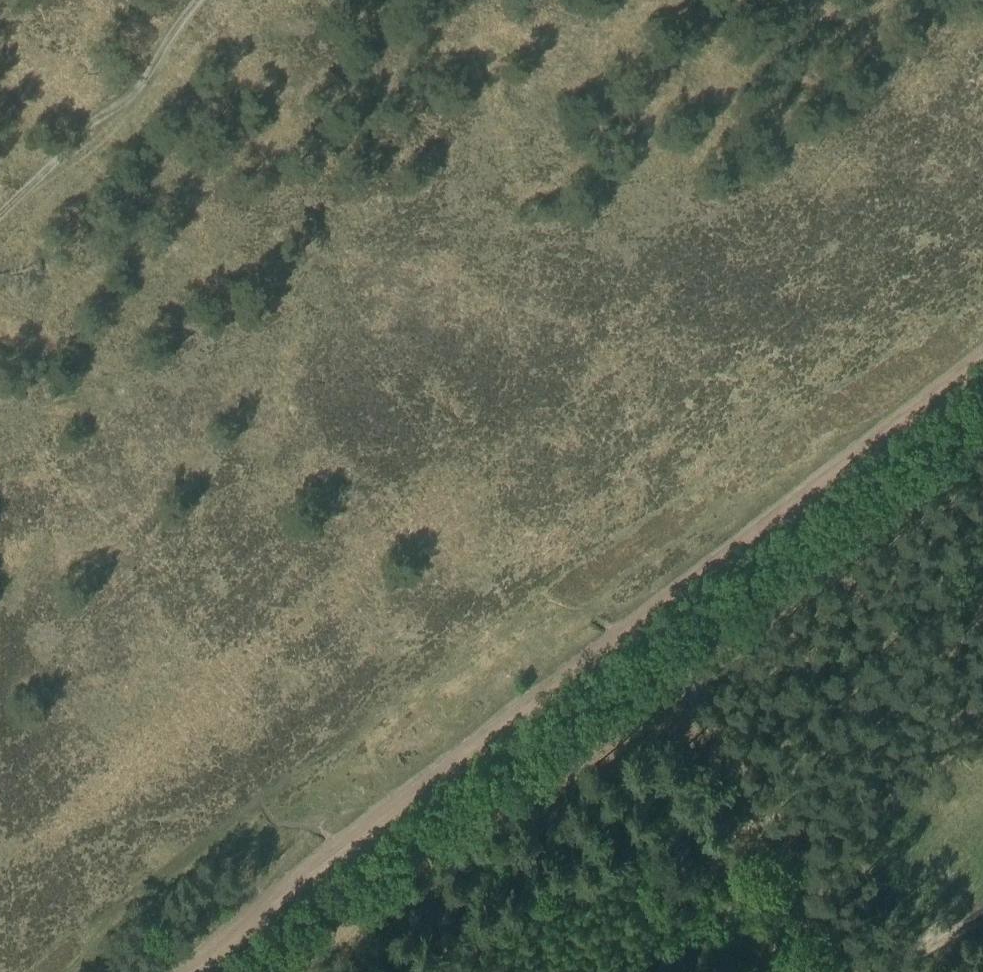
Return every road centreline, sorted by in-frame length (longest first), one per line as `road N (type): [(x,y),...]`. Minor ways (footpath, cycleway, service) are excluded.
road 1 (track): [(982,359),(188,971)]
road 2 (track): [(671,653),(851,971)]
road 3 (track): [(199,0),(133,83),(0,216)]

